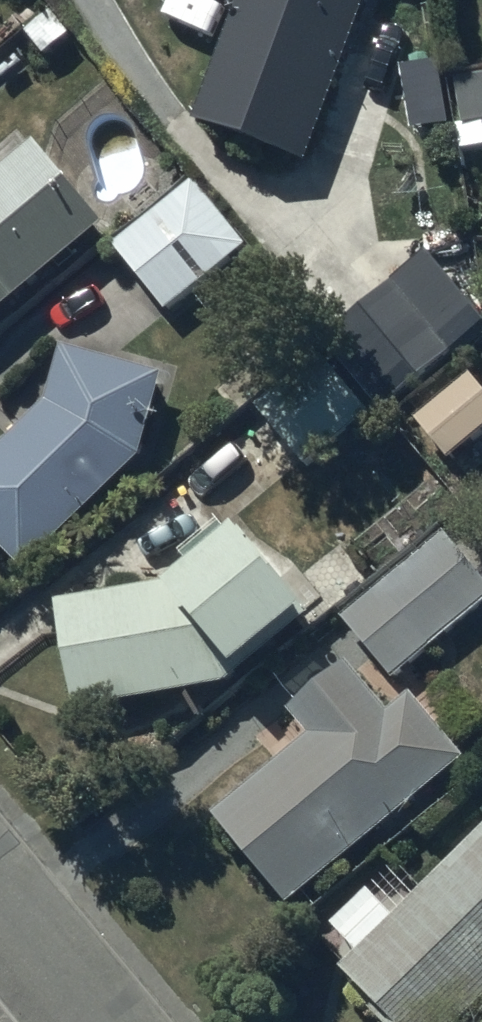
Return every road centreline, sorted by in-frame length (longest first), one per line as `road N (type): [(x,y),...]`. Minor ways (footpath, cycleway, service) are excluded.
road 1 (residential): [(101,1021),(0,902)]

